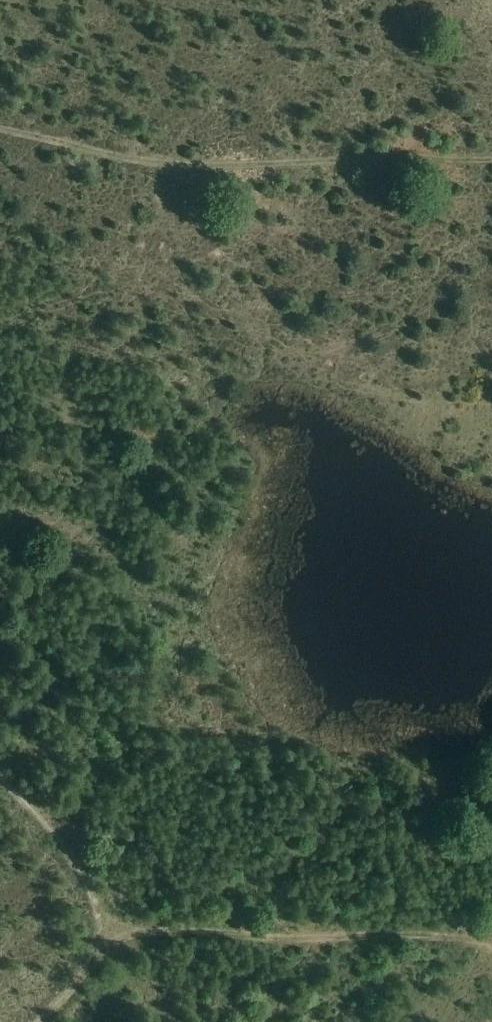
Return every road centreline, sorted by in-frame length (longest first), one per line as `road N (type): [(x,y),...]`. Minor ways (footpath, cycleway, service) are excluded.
road 1 (track): [(0,124),(85,144),(202,156),(491,150)]
road 2 (track): [(491,930),(339,937),(106,929)]
road 3 (track): [(106,929),(47,825),(0,778)]

